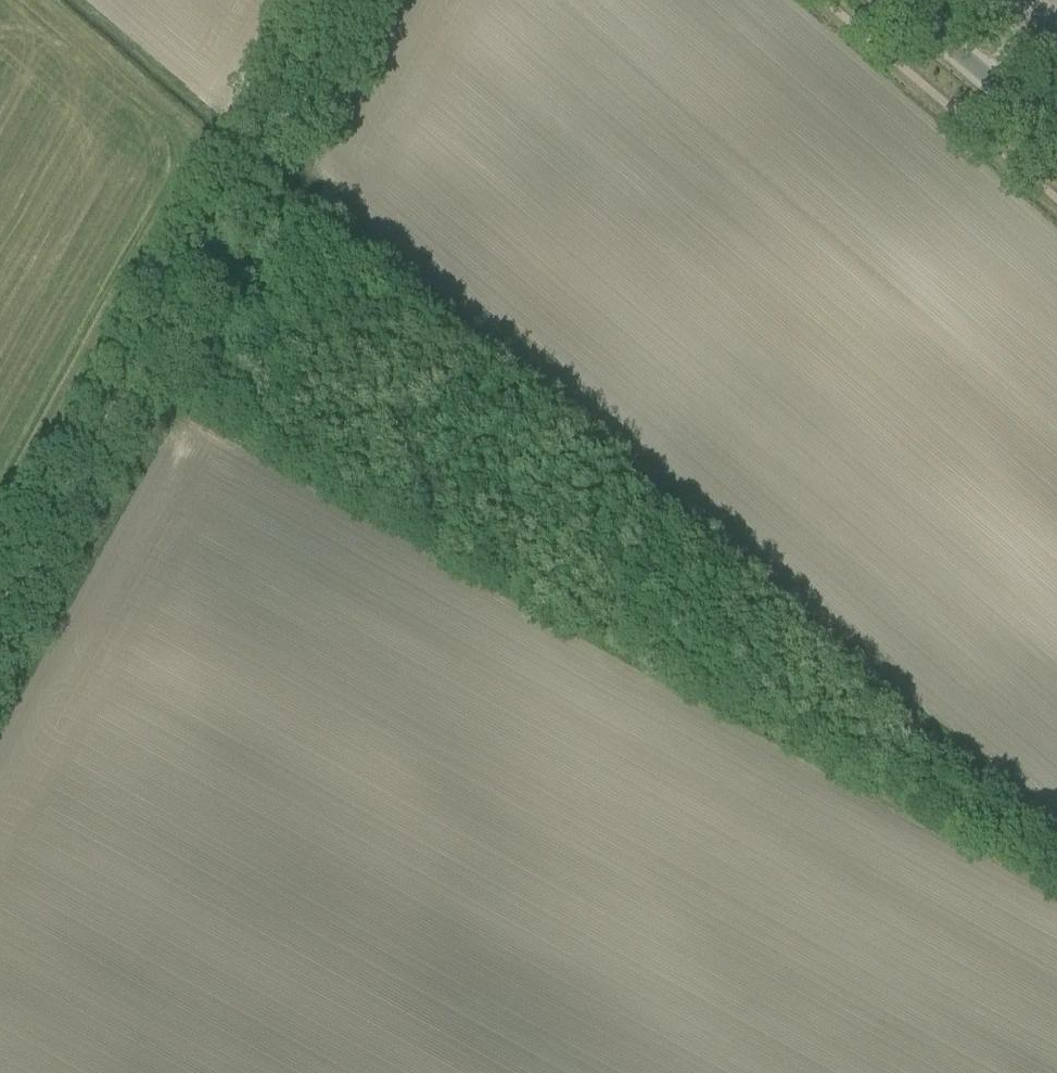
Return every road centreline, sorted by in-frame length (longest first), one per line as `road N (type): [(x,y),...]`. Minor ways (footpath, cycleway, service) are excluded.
road 1 (unclassified): [(0,622),(352,0)]
road 2 (tertiary): [(892,0),(1056,140)]

